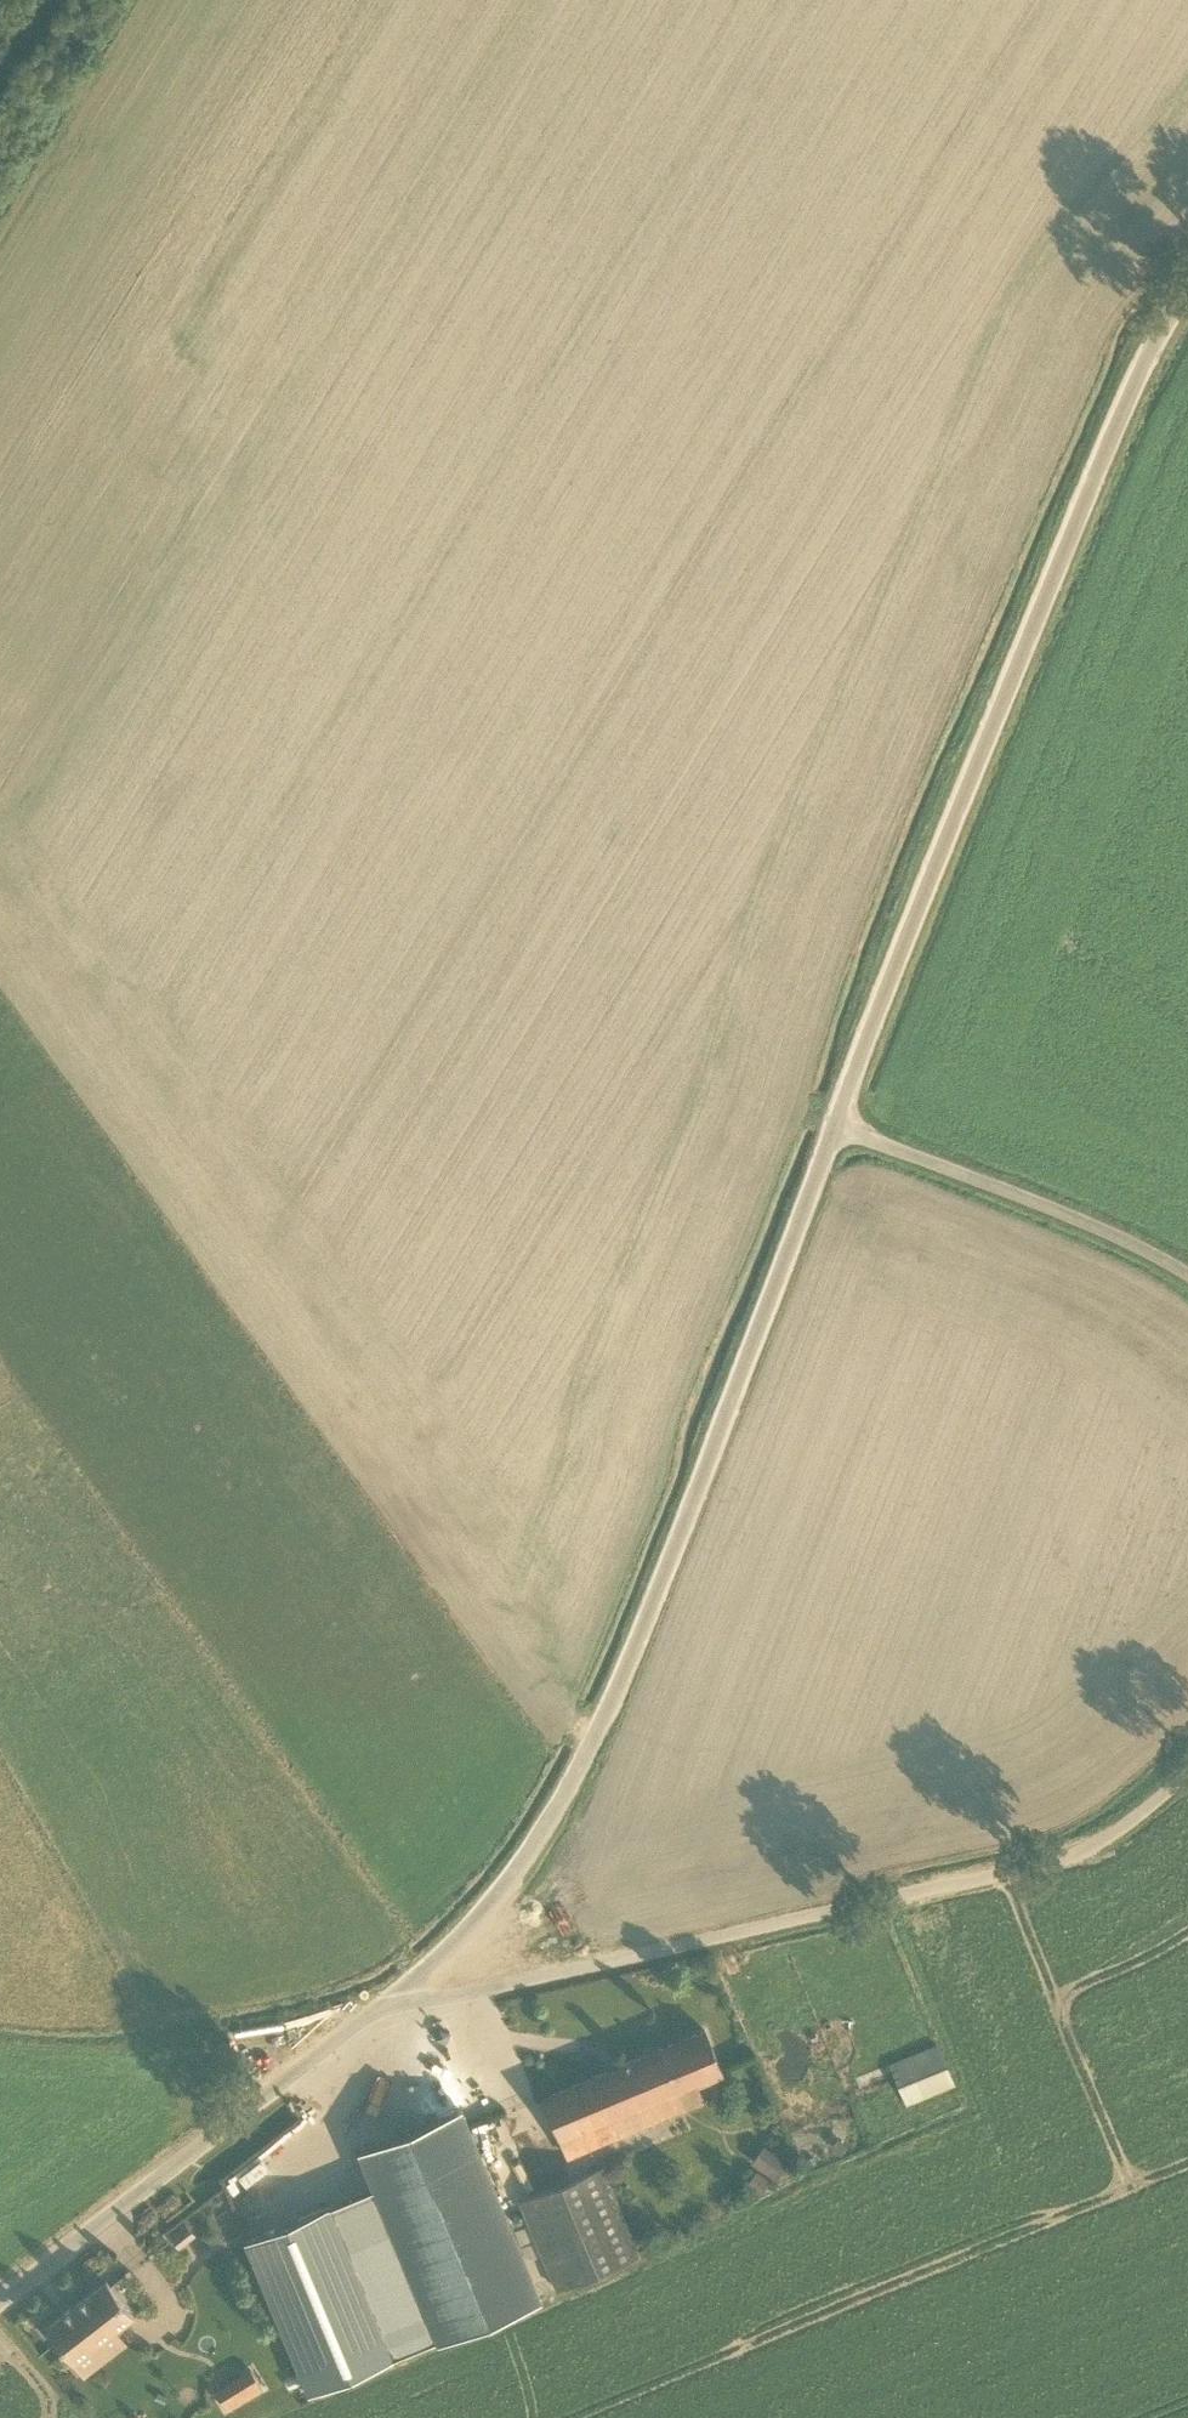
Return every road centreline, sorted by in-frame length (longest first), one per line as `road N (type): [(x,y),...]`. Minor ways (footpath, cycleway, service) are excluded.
road 1 (unclassified): [(392,2003),(546,1817),(600,1730),(664,1595),(833,1125)]
road 2 (unclassified): [(833,1125),(1153,366),(1187,306)]
road 3 (unclassified): [(392,2003),(1042,1863),(1187,1764)]
road 4 (unclassified): [(0,2299),(392,2003)]
road 5 (track): [(392,2003),(211,2043),(0,2055)]
road 6 (unclassified): [(1187,1270),(1130,1236),(833,1125)]

